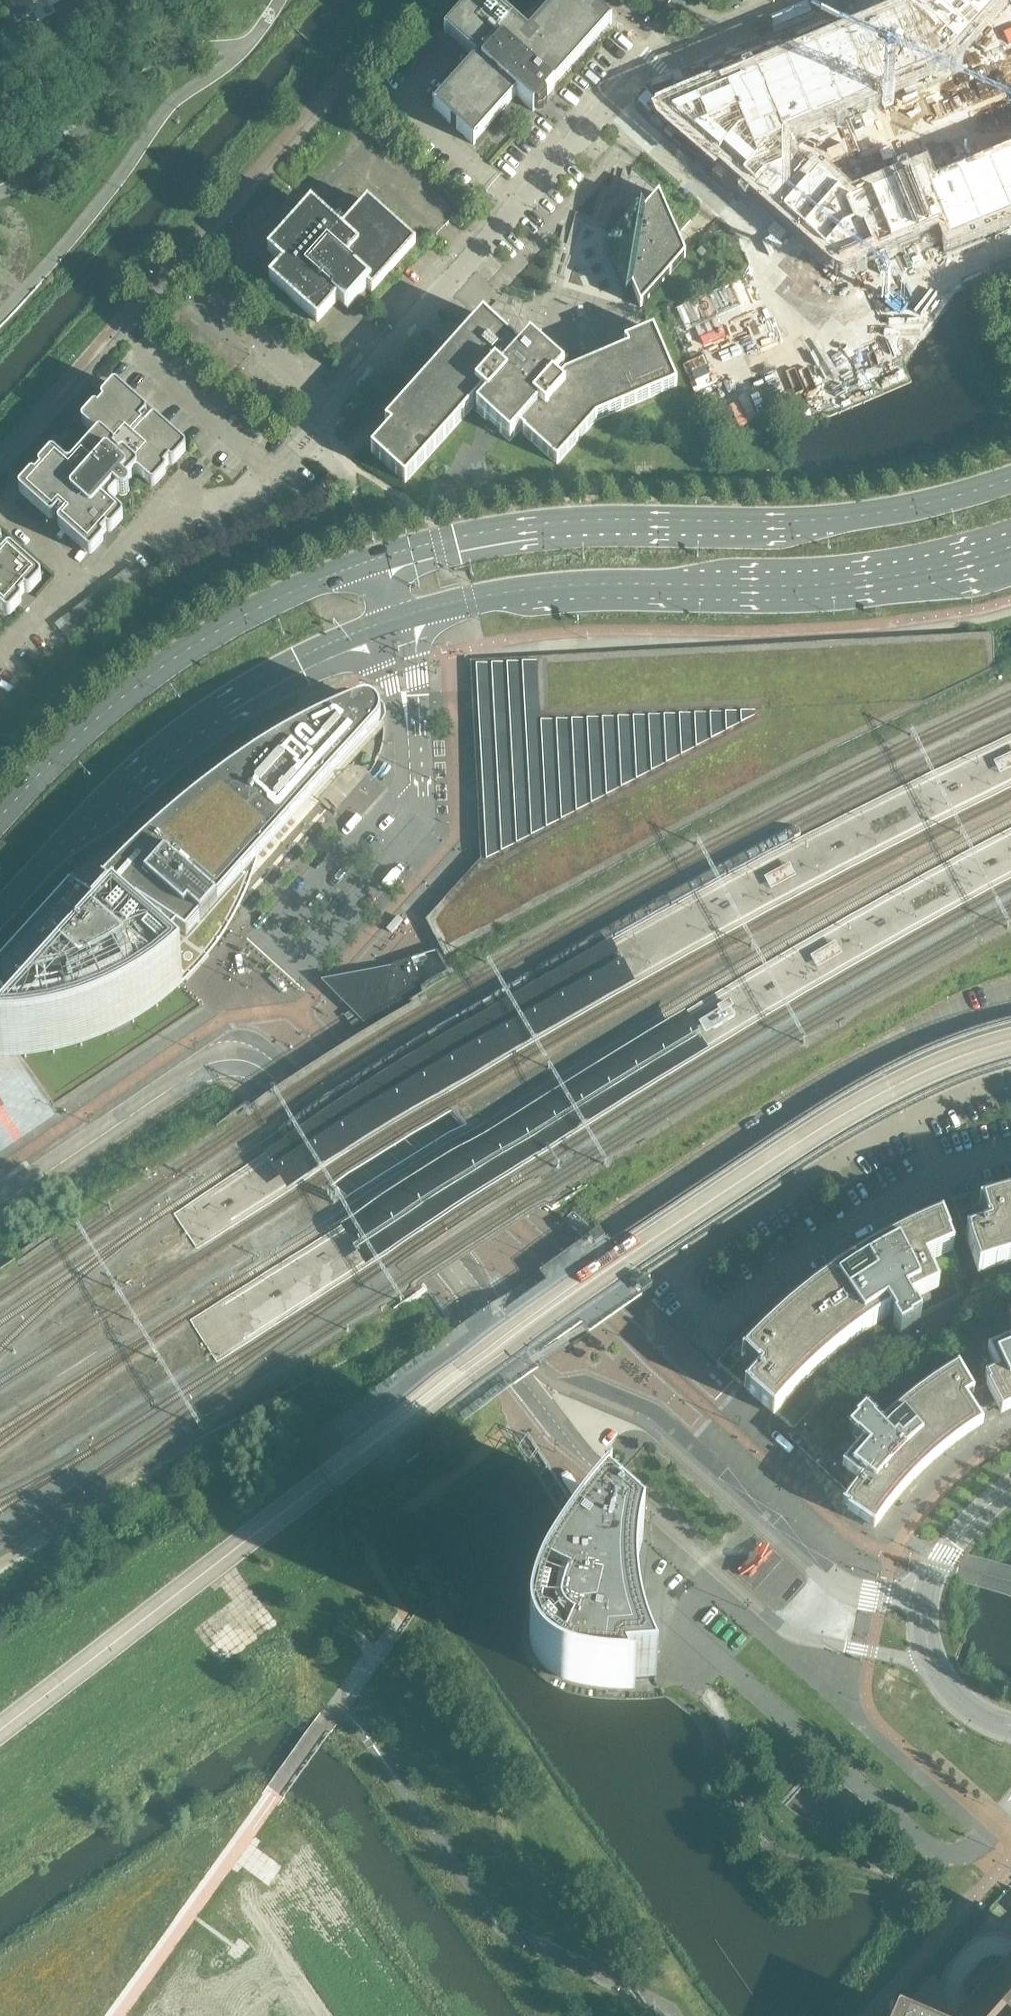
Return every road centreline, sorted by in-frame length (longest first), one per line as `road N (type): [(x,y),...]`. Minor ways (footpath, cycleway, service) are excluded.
road 1 (secondary): [(0,910),(129,769),(207,709),(297,658),(409,612),(563,585),(807,586),(881,578),(1010,545)]
road 2 (secondary): [(1010,478),(878,514),(544,523),(376,558),(209,633),(131,689),(0,813)]
road 3 (unclassified): [(320,431),(670,57),(822,0)]
road 4 (unclassified): [(1010,1155),(894,1201),(759,1291),(712,1336)]
road 5 (secondary): [(1010,1486),(960,1532),(924,1598),(931,1665),(947,1689),(1010,1725)]

